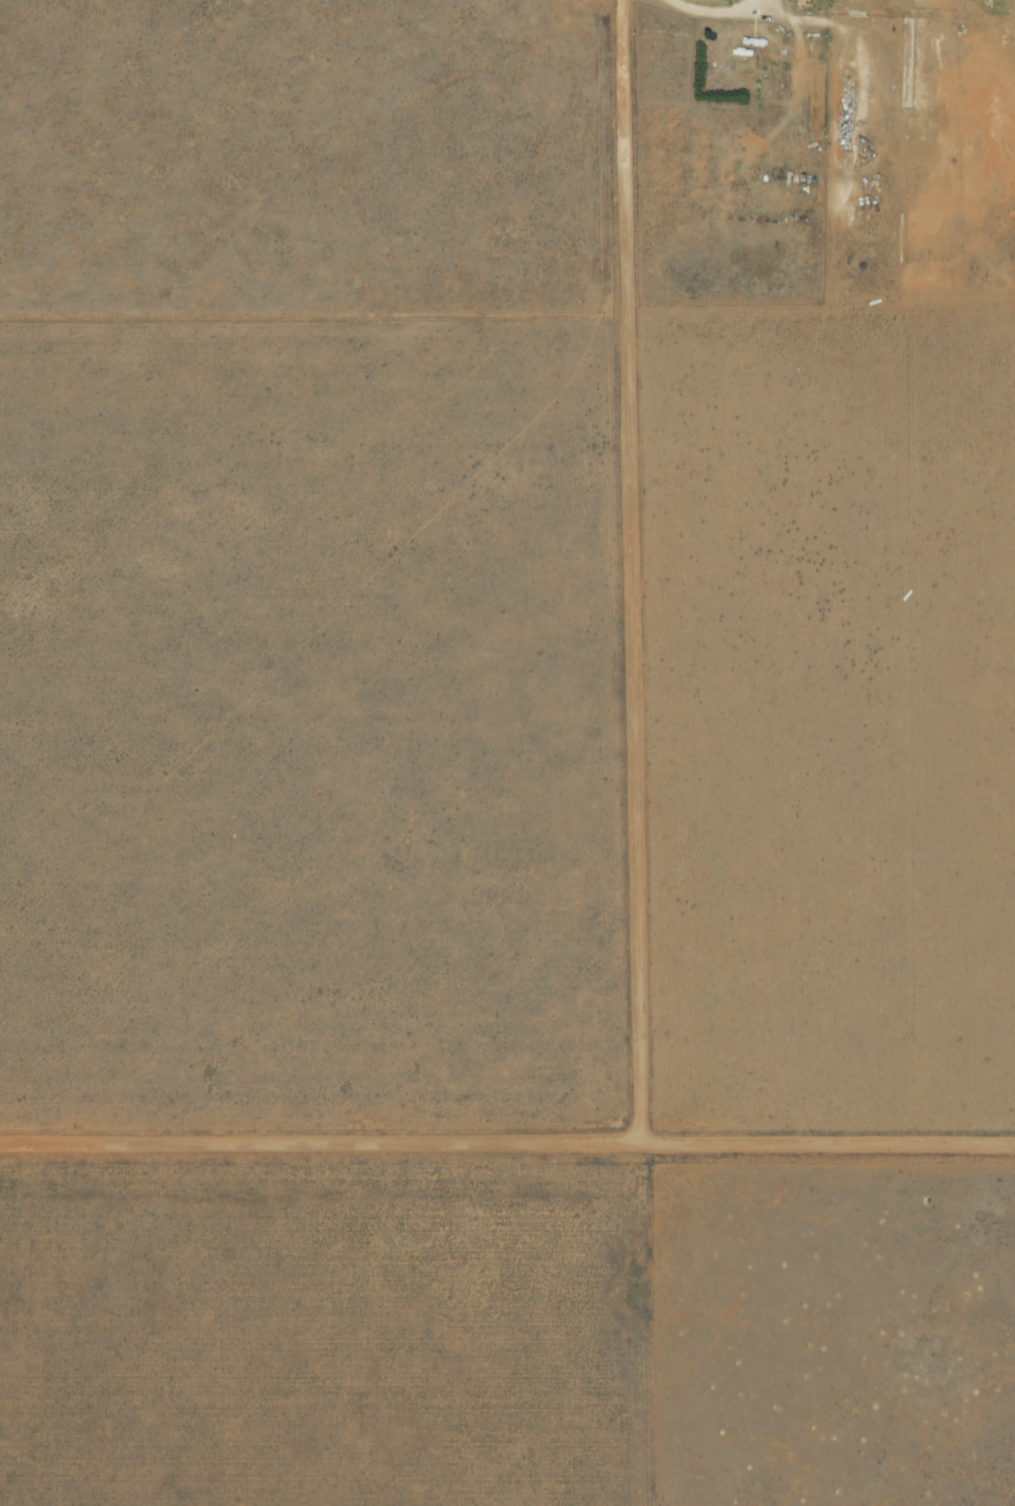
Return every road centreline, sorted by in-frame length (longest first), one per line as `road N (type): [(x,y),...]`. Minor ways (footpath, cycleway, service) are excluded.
road 1 (residential): [(642,1148),(628,0)]
road 2 (residential): [(0,1148),(1014,1151)]

